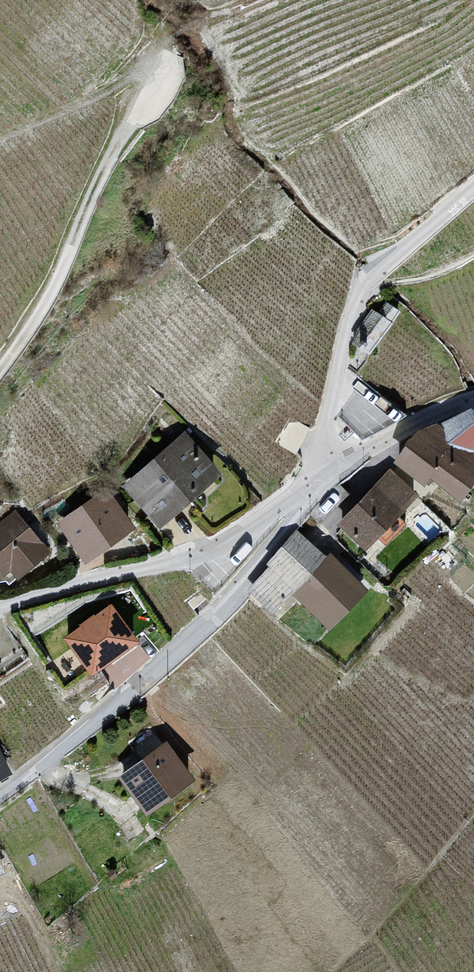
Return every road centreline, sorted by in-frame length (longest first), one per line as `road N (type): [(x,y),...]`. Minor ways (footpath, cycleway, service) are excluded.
road 1 (unclassified): [(0,795),(196,647),(269,557),(312,484)]
road 2 (unclassified): [(312,484),(360,298),(394,258),(473,195)]
road 3 (residential): [(312,484),(203,554),(0,616)]
road 4 (residential): [(473,400),(382,439),(312,484)]

